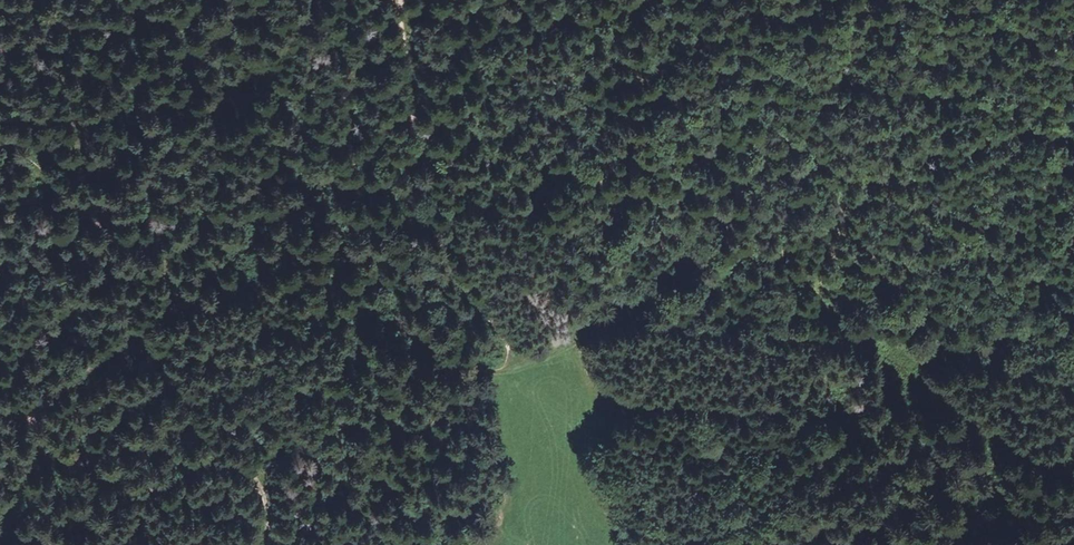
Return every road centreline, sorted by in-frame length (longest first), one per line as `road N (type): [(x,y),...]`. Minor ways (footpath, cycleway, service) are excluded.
road 1 (track): [(402,0),(432,203),(443,241),(508,349),(504,367),(458,361),(312,291),(236,294),(173,314),(96,363),(52,402),(0,480)]
road 2 (track): [(504,367),(582,355),(763,282),(970,161),(1073,160)]
road 3 (track): [(665,0),(665,44),(617,197),(602,347)]
road 4 (track): [(52,402),(45,359),(108,239),(141,264),(173,314)]
road 5 (track): [(257,544),(247,496),(133,336)]

